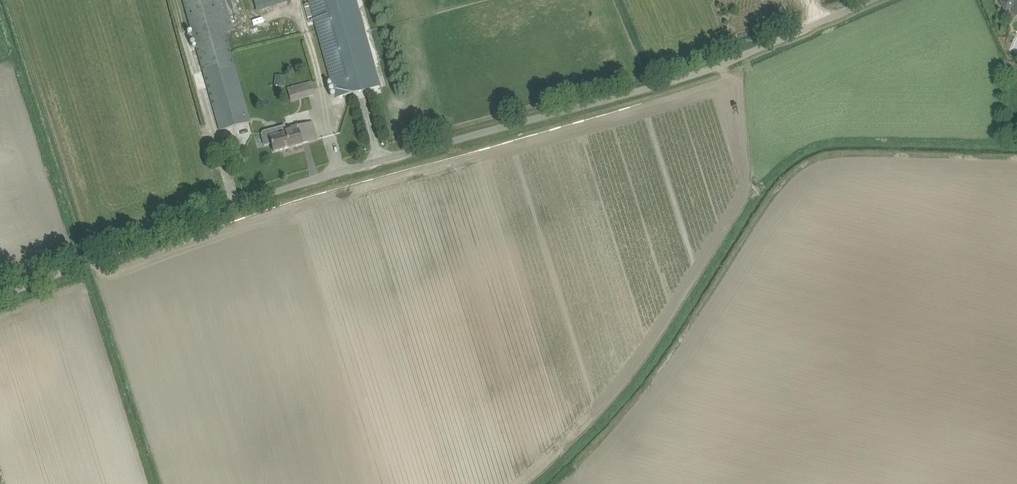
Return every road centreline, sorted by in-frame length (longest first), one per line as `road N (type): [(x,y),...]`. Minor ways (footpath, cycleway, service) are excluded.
road 1 (unclassified): [(0,296),(304,182),(689,77),(871,0)]
road 2 (track): [(745,55),(749,213)]

